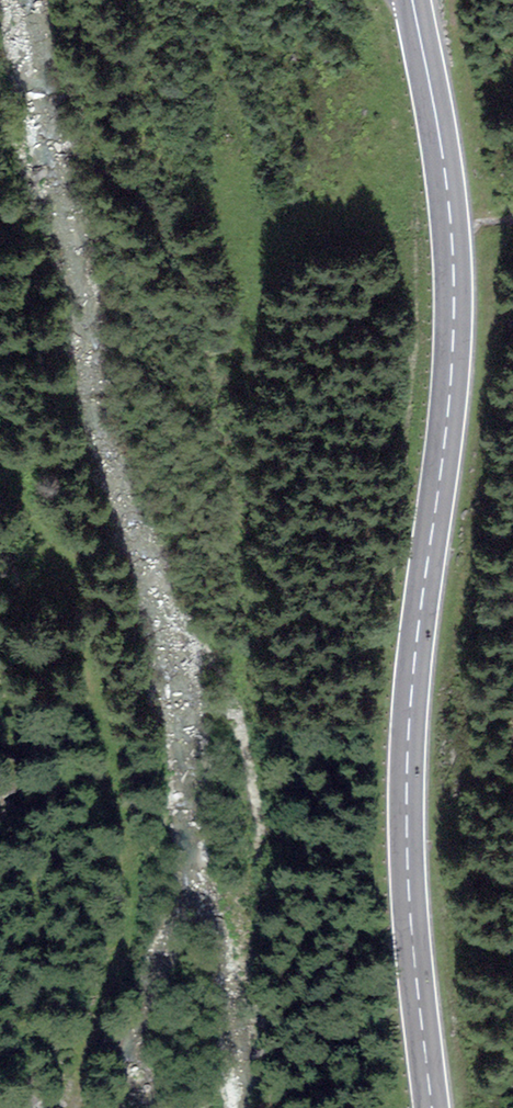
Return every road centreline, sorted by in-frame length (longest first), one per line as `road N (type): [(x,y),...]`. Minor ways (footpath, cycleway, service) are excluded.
road 1 (primary): [(432,1107),(407,843),(410,710),(445,429),(453,214),(414,0)]
road 2 (track): [(67,1107),(85,1018),(123,946),(128,869),(102,776),(89,669),(73,637),(73,593),(0,449)]

